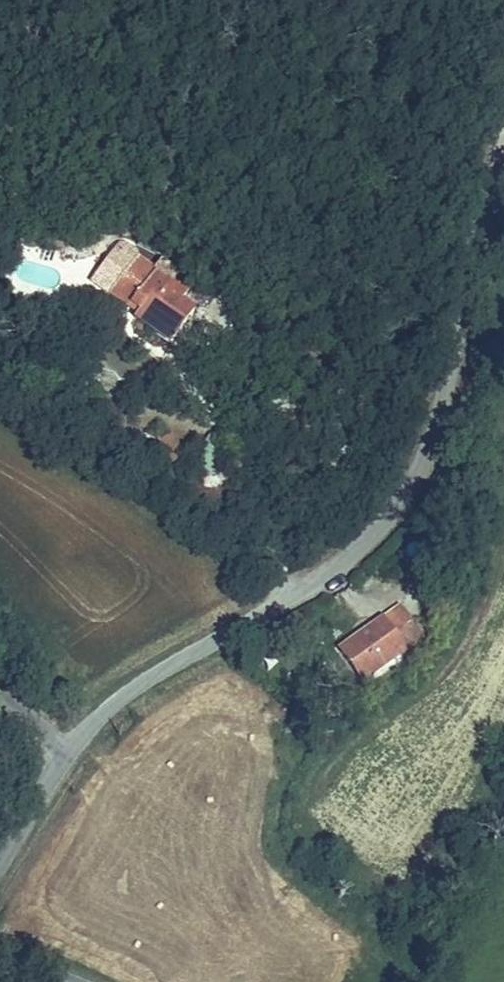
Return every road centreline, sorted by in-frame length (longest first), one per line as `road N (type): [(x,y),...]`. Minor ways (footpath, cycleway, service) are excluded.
road 1 (unclassified): [(0,856),(67,746),(101,713),(172,660),(364,547),(412,487),(436,430),(479,215),(503,162)]

